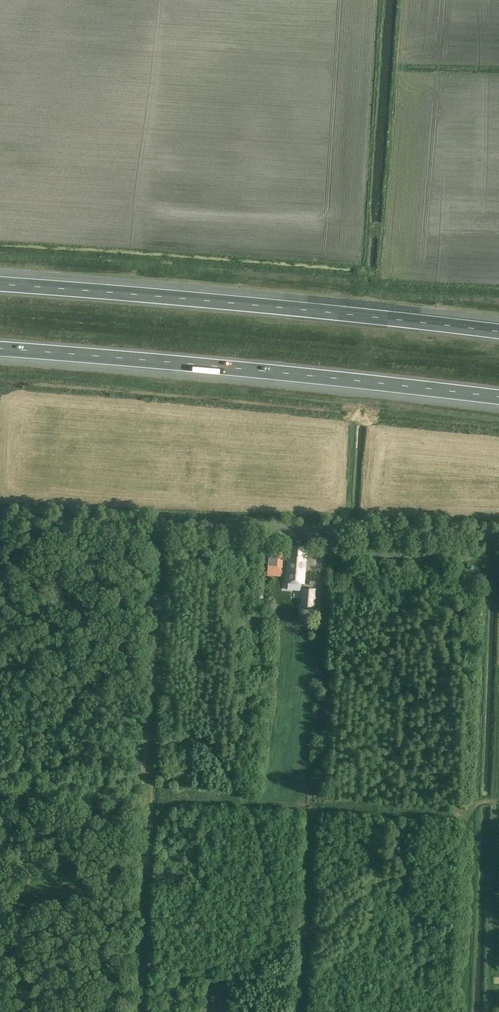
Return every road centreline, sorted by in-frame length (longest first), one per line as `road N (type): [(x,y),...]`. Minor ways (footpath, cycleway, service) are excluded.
road 1 (motorway): [(0,347),(498,397)]
road 2 (motorway): [(498,331),(0,282)]
road 3 (unclassified): [(498,533),(0,518)]

